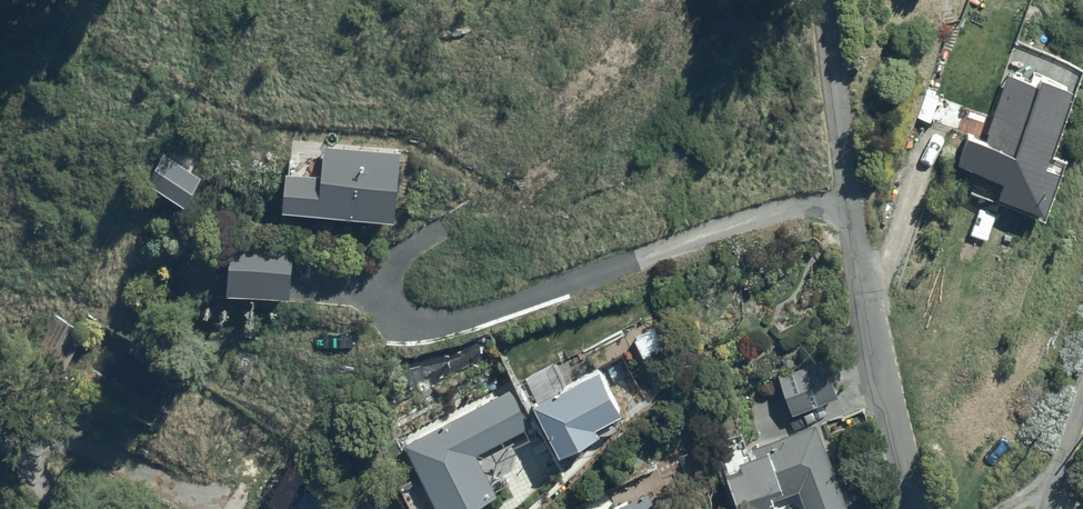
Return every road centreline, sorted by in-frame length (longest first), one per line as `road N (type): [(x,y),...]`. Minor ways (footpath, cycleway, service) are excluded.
road 1 (residential): [(828,0),(849,191),(917,508)]

